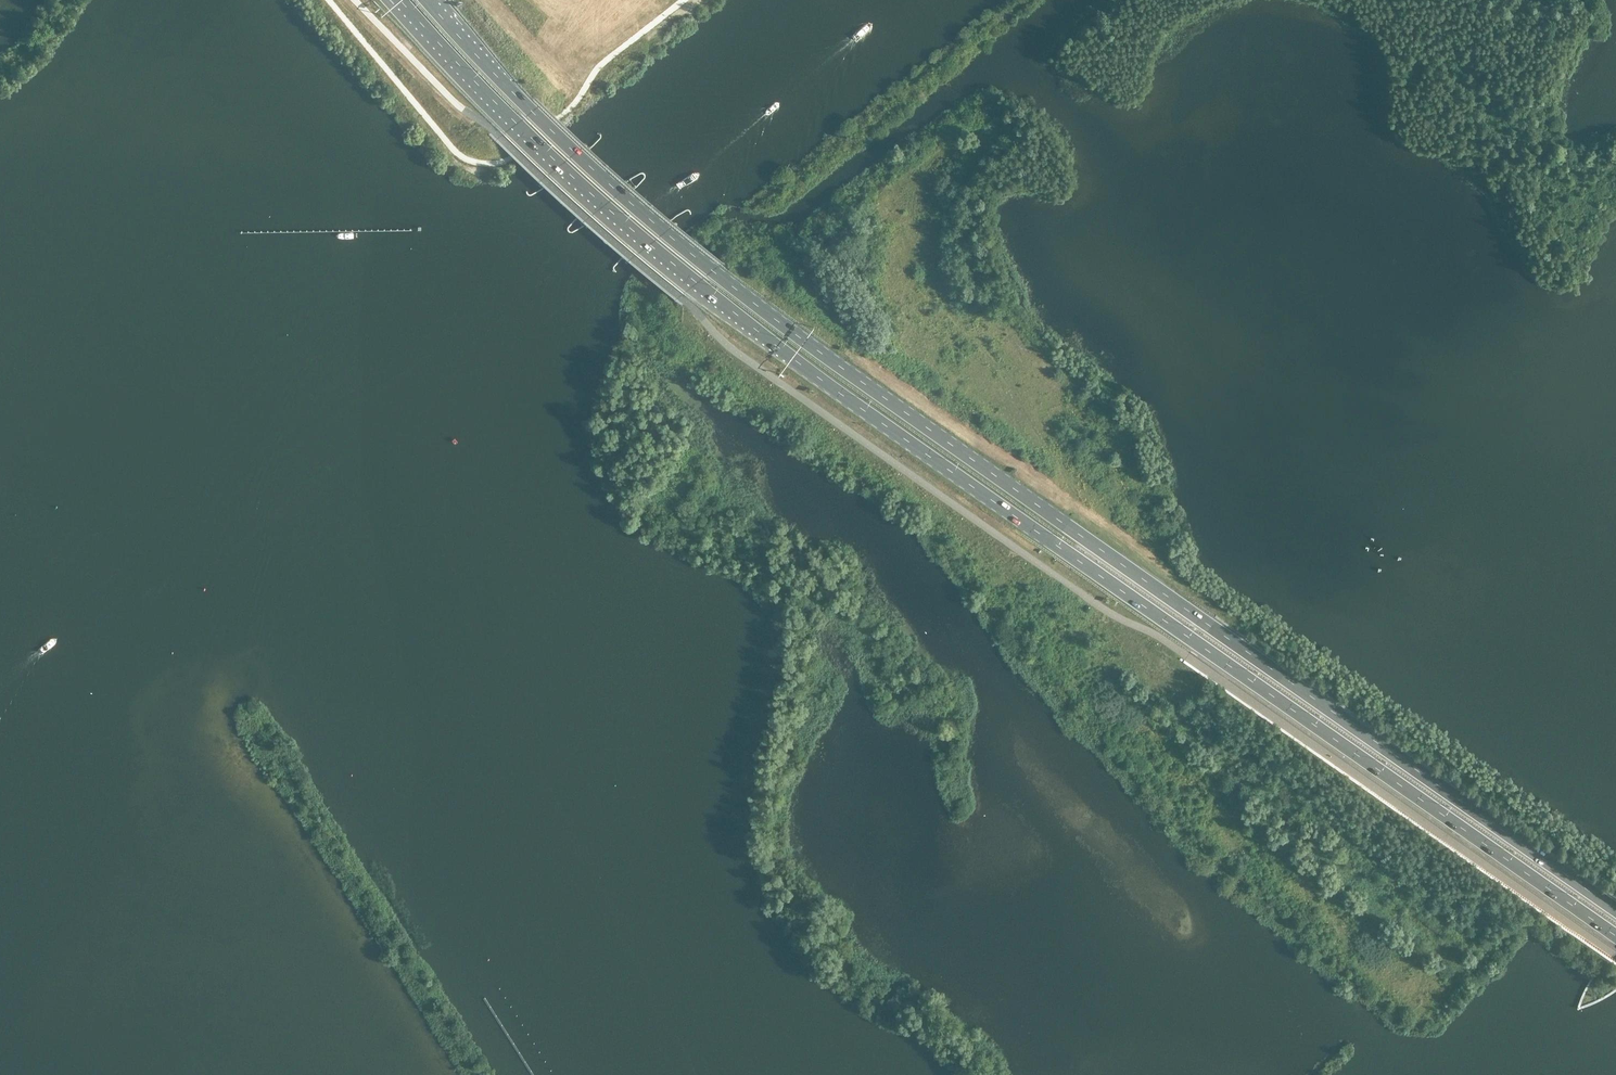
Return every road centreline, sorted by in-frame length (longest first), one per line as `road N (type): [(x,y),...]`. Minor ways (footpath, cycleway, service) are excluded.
road 1 (primary): [(397,0),(512,127),(721,310),(1615,934)]
road 2 (primary): [(1615,907),(711,271),(530,112),(425,0)]

